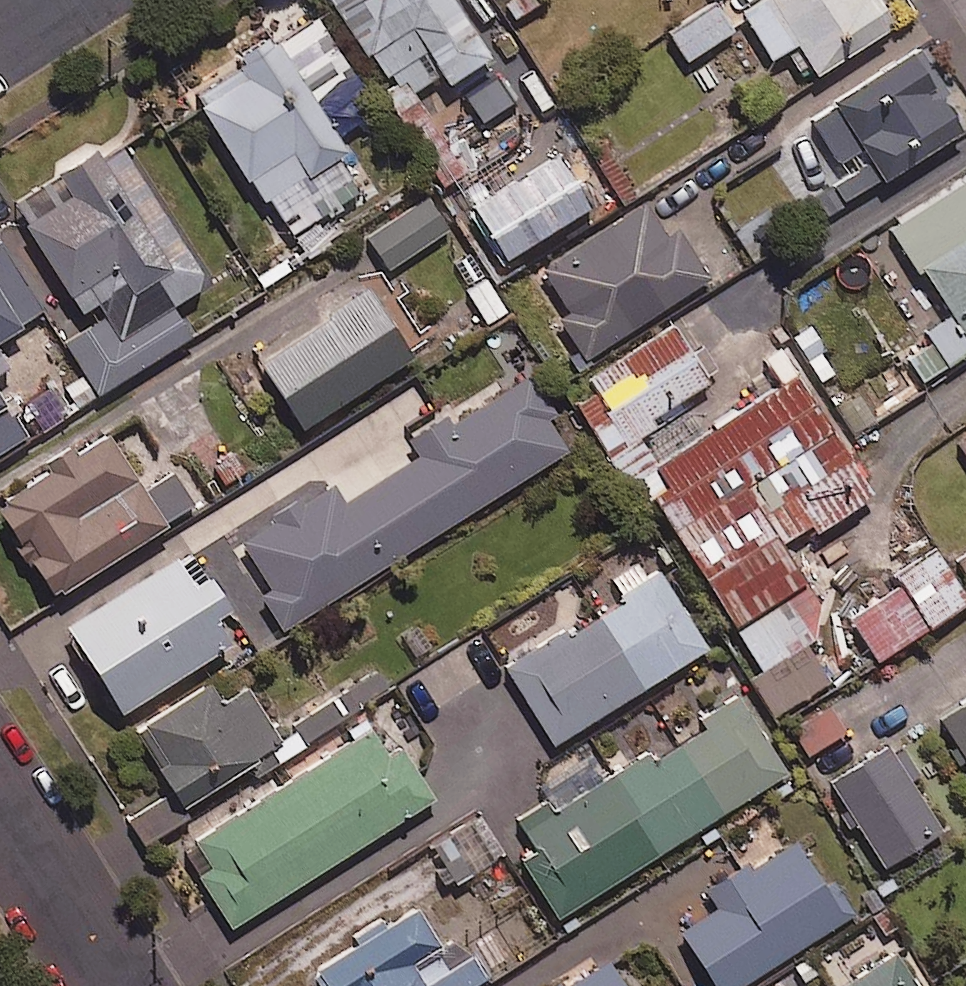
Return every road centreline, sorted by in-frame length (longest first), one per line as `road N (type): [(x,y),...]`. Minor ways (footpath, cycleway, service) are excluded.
road 1 (residential): [(0,802),(117,985)]

